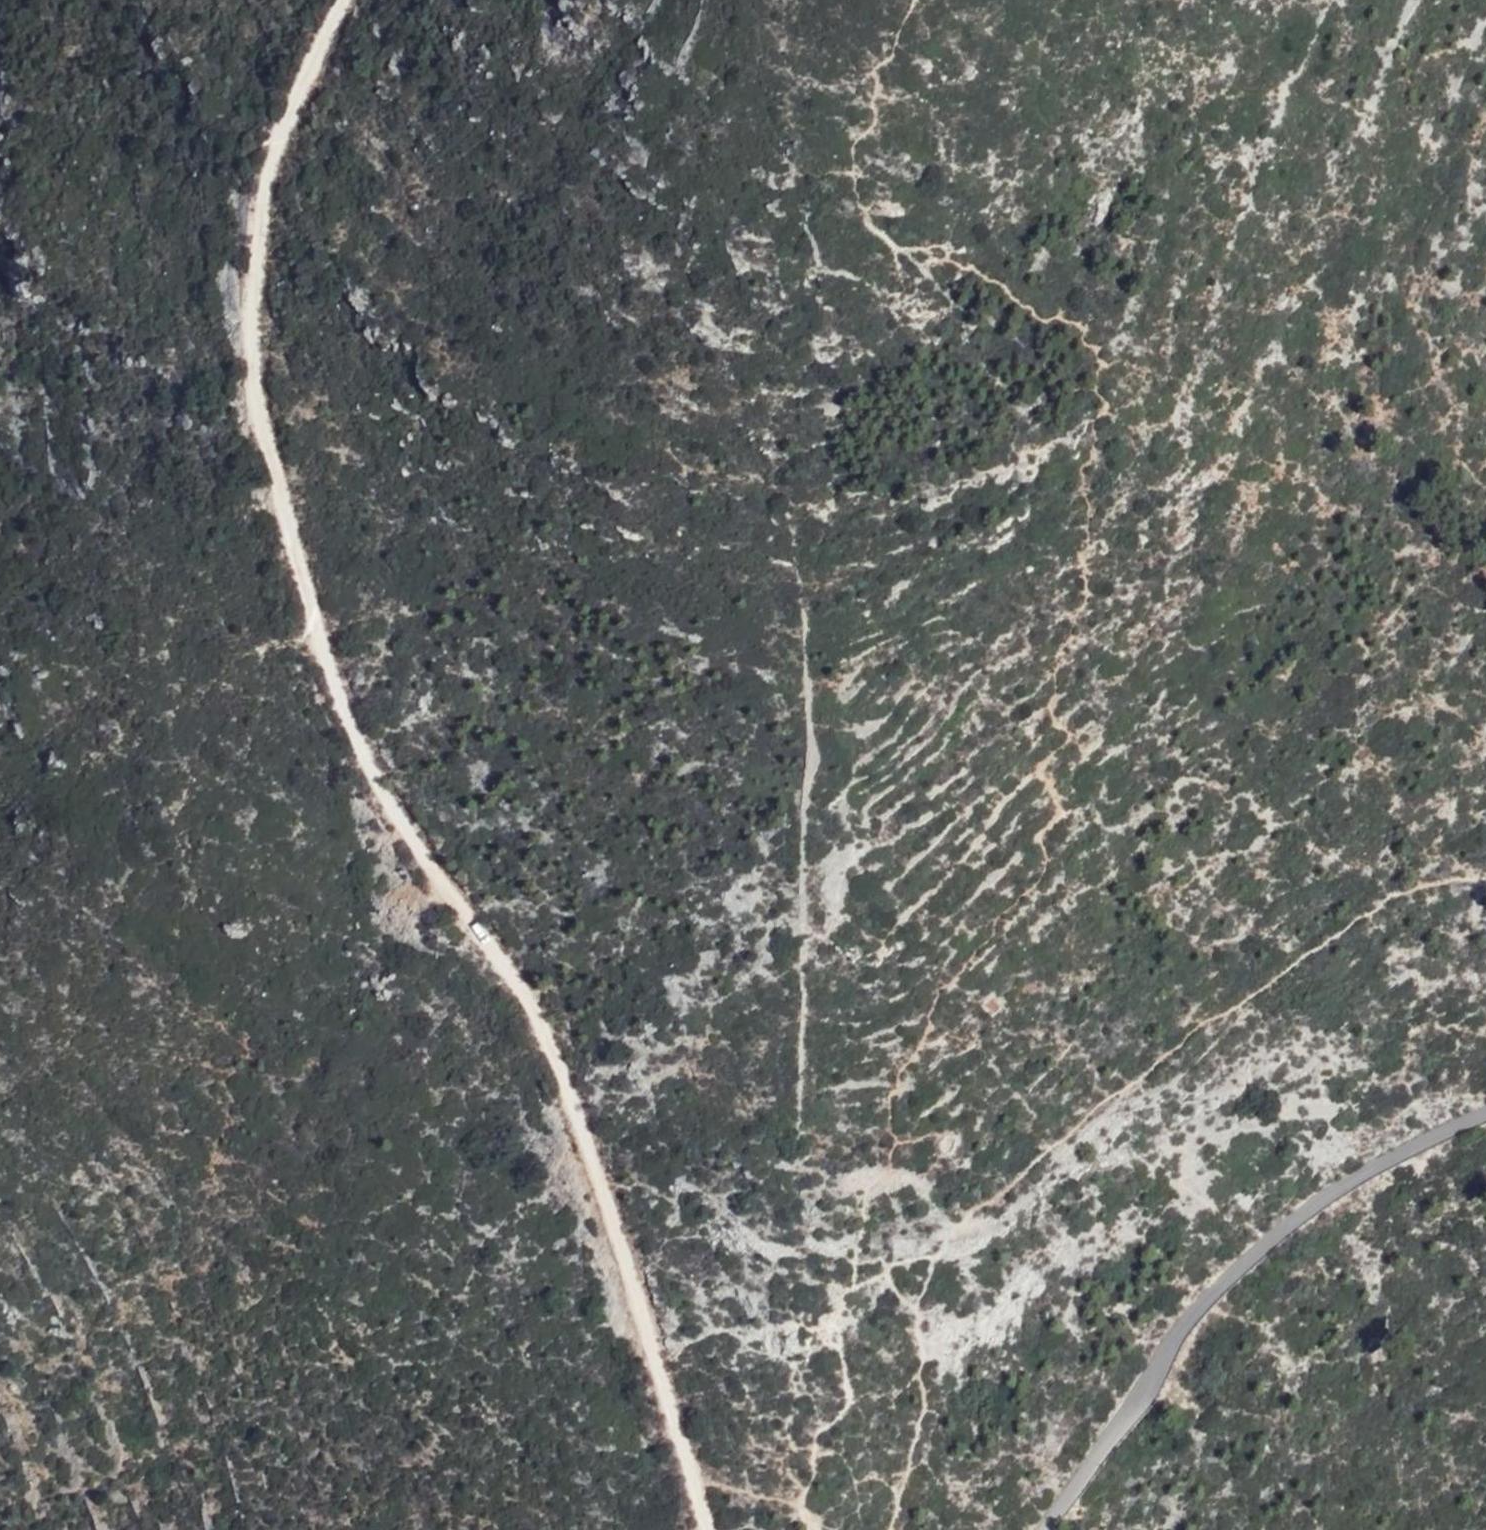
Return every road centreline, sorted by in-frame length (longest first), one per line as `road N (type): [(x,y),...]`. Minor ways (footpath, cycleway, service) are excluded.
road 1 (track): [(339,0),(276,142),(251,340),(259,420),(336,700),(391,807),(521,991),(559,1065),(706,1529)]
road 2 (unclassified): [(1043,1529),(1221,1283),(1363,1175),(1485,1115)]

